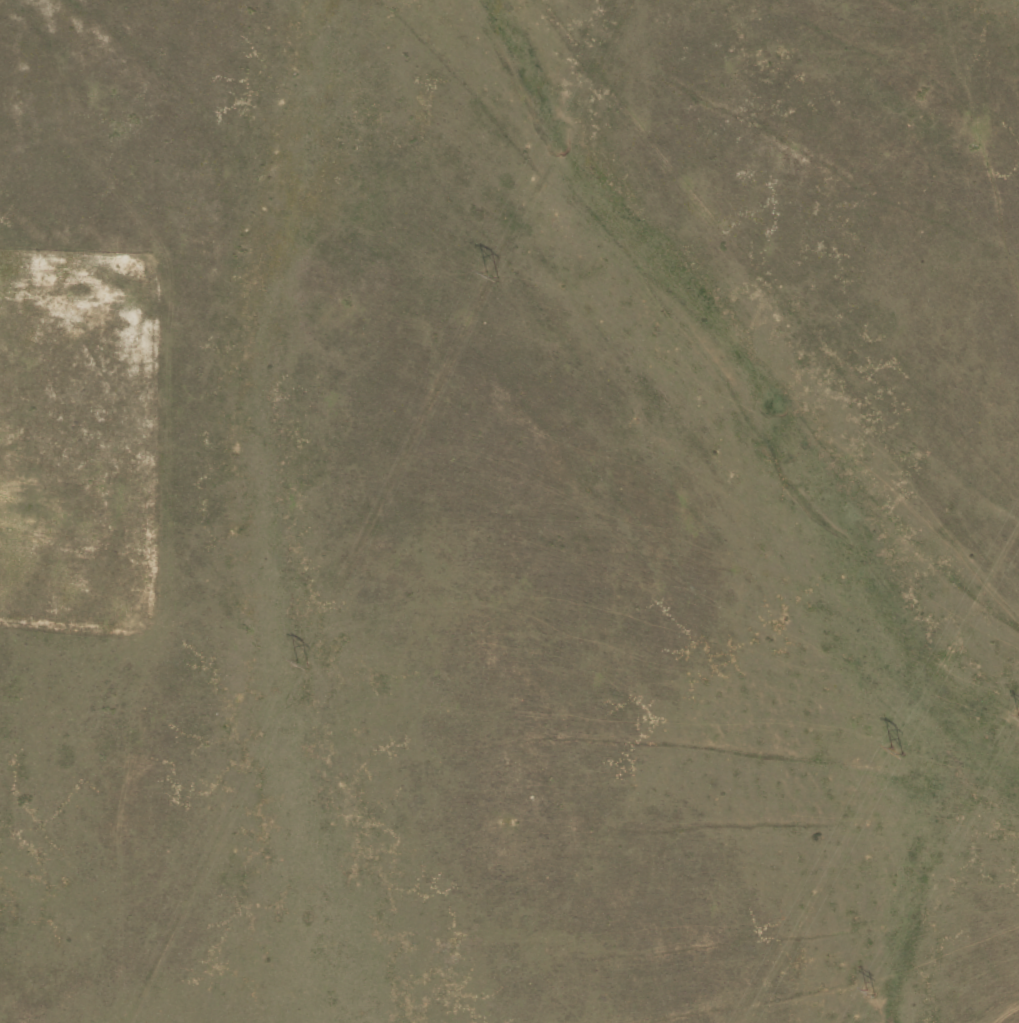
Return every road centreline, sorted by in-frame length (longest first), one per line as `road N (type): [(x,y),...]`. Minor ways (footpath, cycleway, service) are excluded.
road 1 (residential): [(554,0),(694,169),(813,284),(1018,435)]

